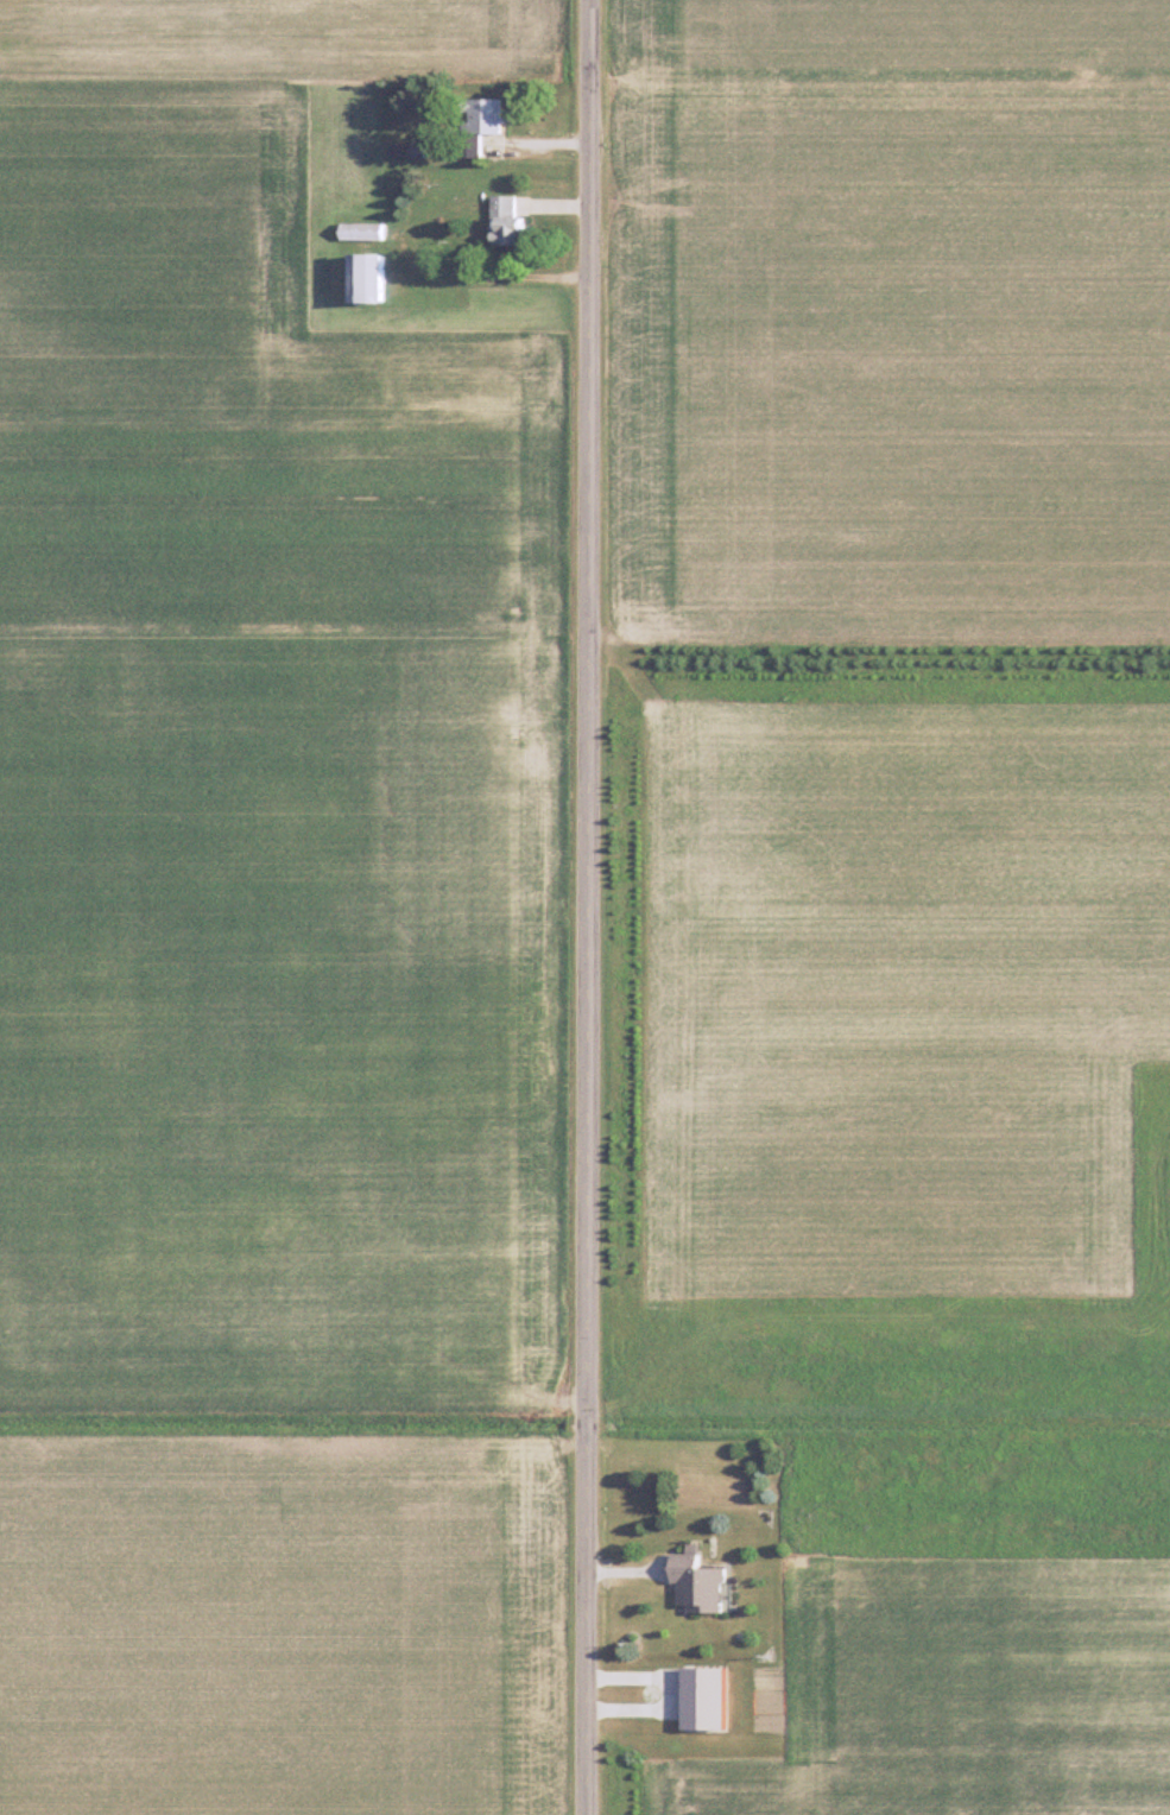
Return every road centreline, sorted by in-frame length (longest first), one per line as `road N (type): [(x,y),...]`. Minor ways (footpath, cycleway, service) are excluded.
road 1 (residential): [(586,1814),(590,0)]

